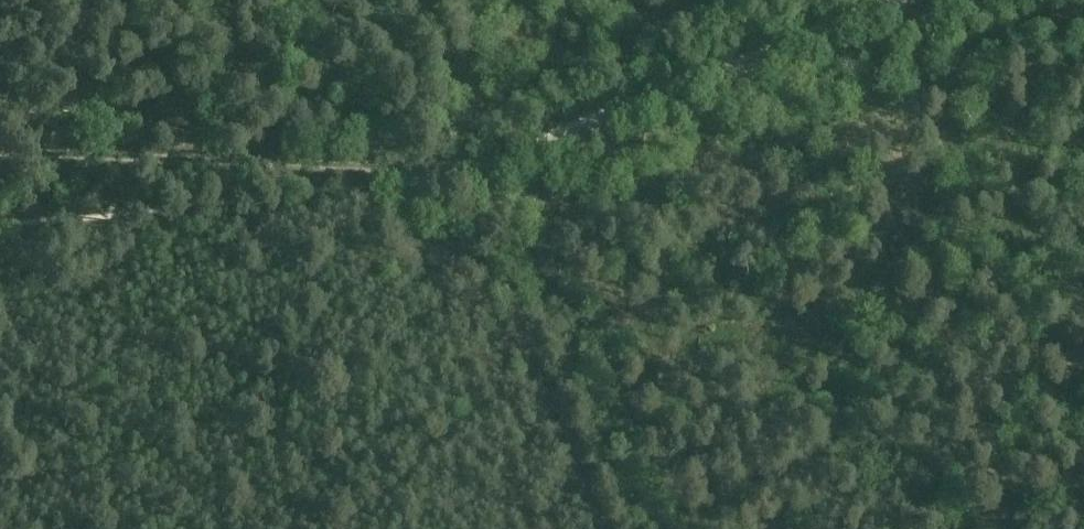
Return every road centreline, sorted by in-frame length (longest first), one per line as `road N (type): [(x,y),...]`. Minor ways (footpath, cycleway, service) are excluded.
road 1 (track): [(0,153),(314,169),(488,164),(905,0)]
road 2 (track): [(410,184),(416,230),(432,246),(491,271),(600,528)]

